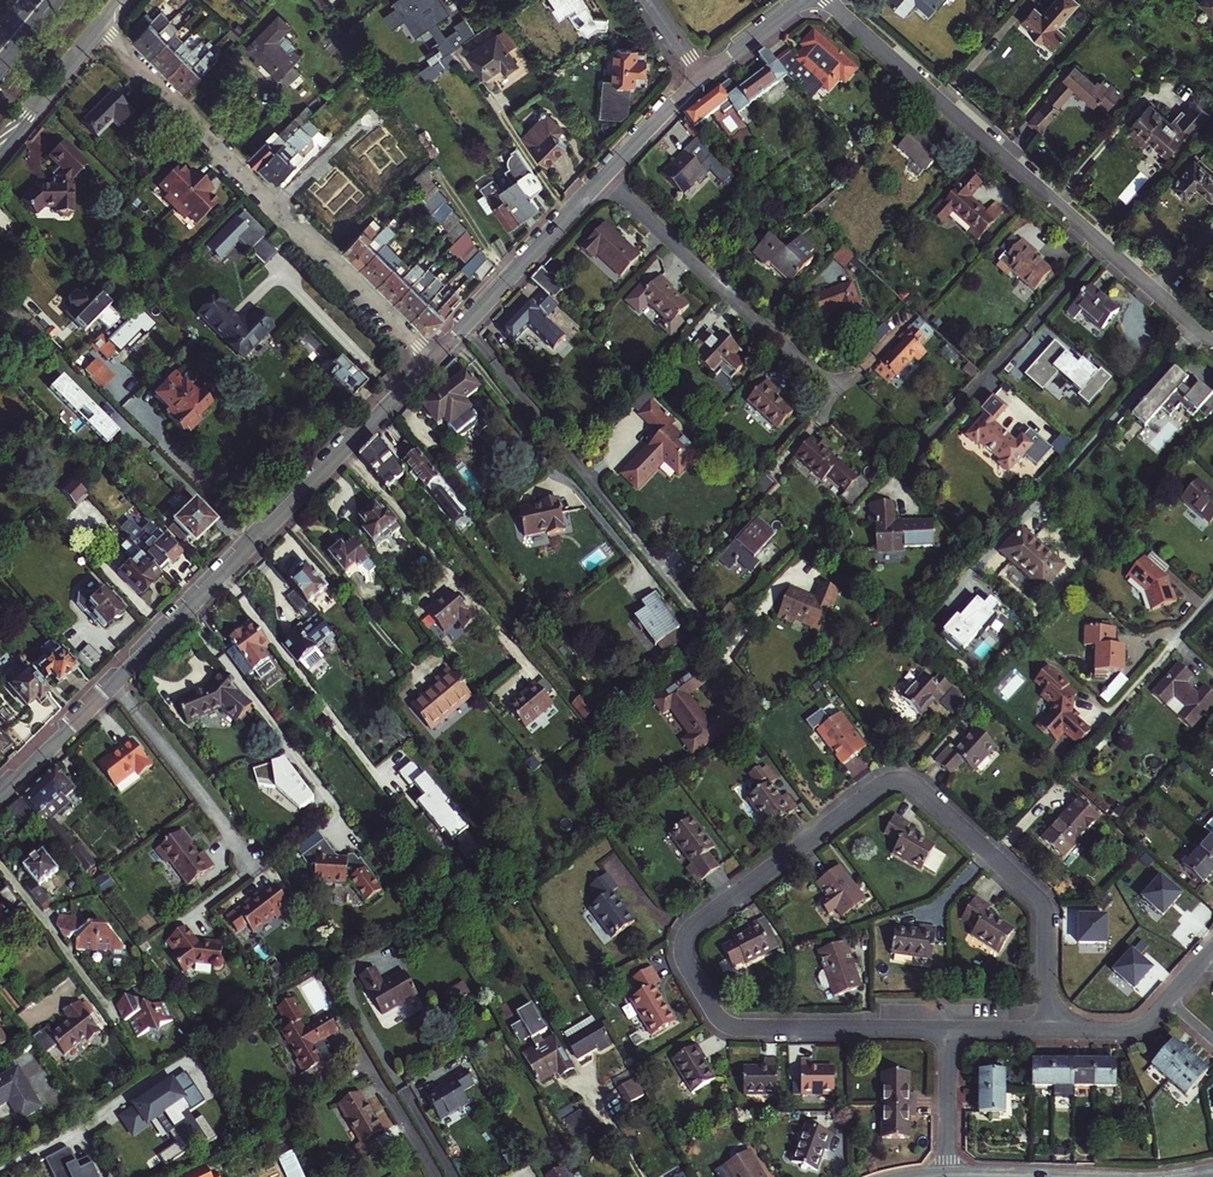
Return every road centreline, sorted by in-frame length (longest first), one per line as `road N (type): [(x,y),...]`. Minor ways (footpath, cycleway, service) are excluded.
road 1 (residential): [(947,1028),(733,1026),(686,958),(685,935),(884,784),(907,780),(1045,908),(1048,1029)]
road 2 (residential): [(409,331),(100,23)]
road 3 (residential): [(464,327),(730,654)]
road 4 (residential): [(1101,243),(824,0)]
road 5 (residential): [(117,682),(345,449)]
road 6 (residential): [(605,176),(832,389)]
road 7 (residential): [(1101,243),(898,469)]
road 8 (residential): [(345,449),(523,658)]
road 9 (residential): [(1195,325),(1041,498)]
road 10 (residential): [(117,682),(251,859)]
road 11 (residential): [(464,327),(605,176)]
road 12 (residential): [(1212,950),(1138,1028),(1048,1029)]
road 13 (tertiary): [(0,154),(100,23)]
road 14 (residential): [(0,797),(117,682)]
road 15 (residential): [(0,865),(98,995)]
road 16 (residential): [(947,1176),(947,1028)]
road 17 (residential): [(605,176),(703,78)]
road 18 (residential): [(345,449),(434,357)]
road 19 (residential): [(703,78),(802,0)]

